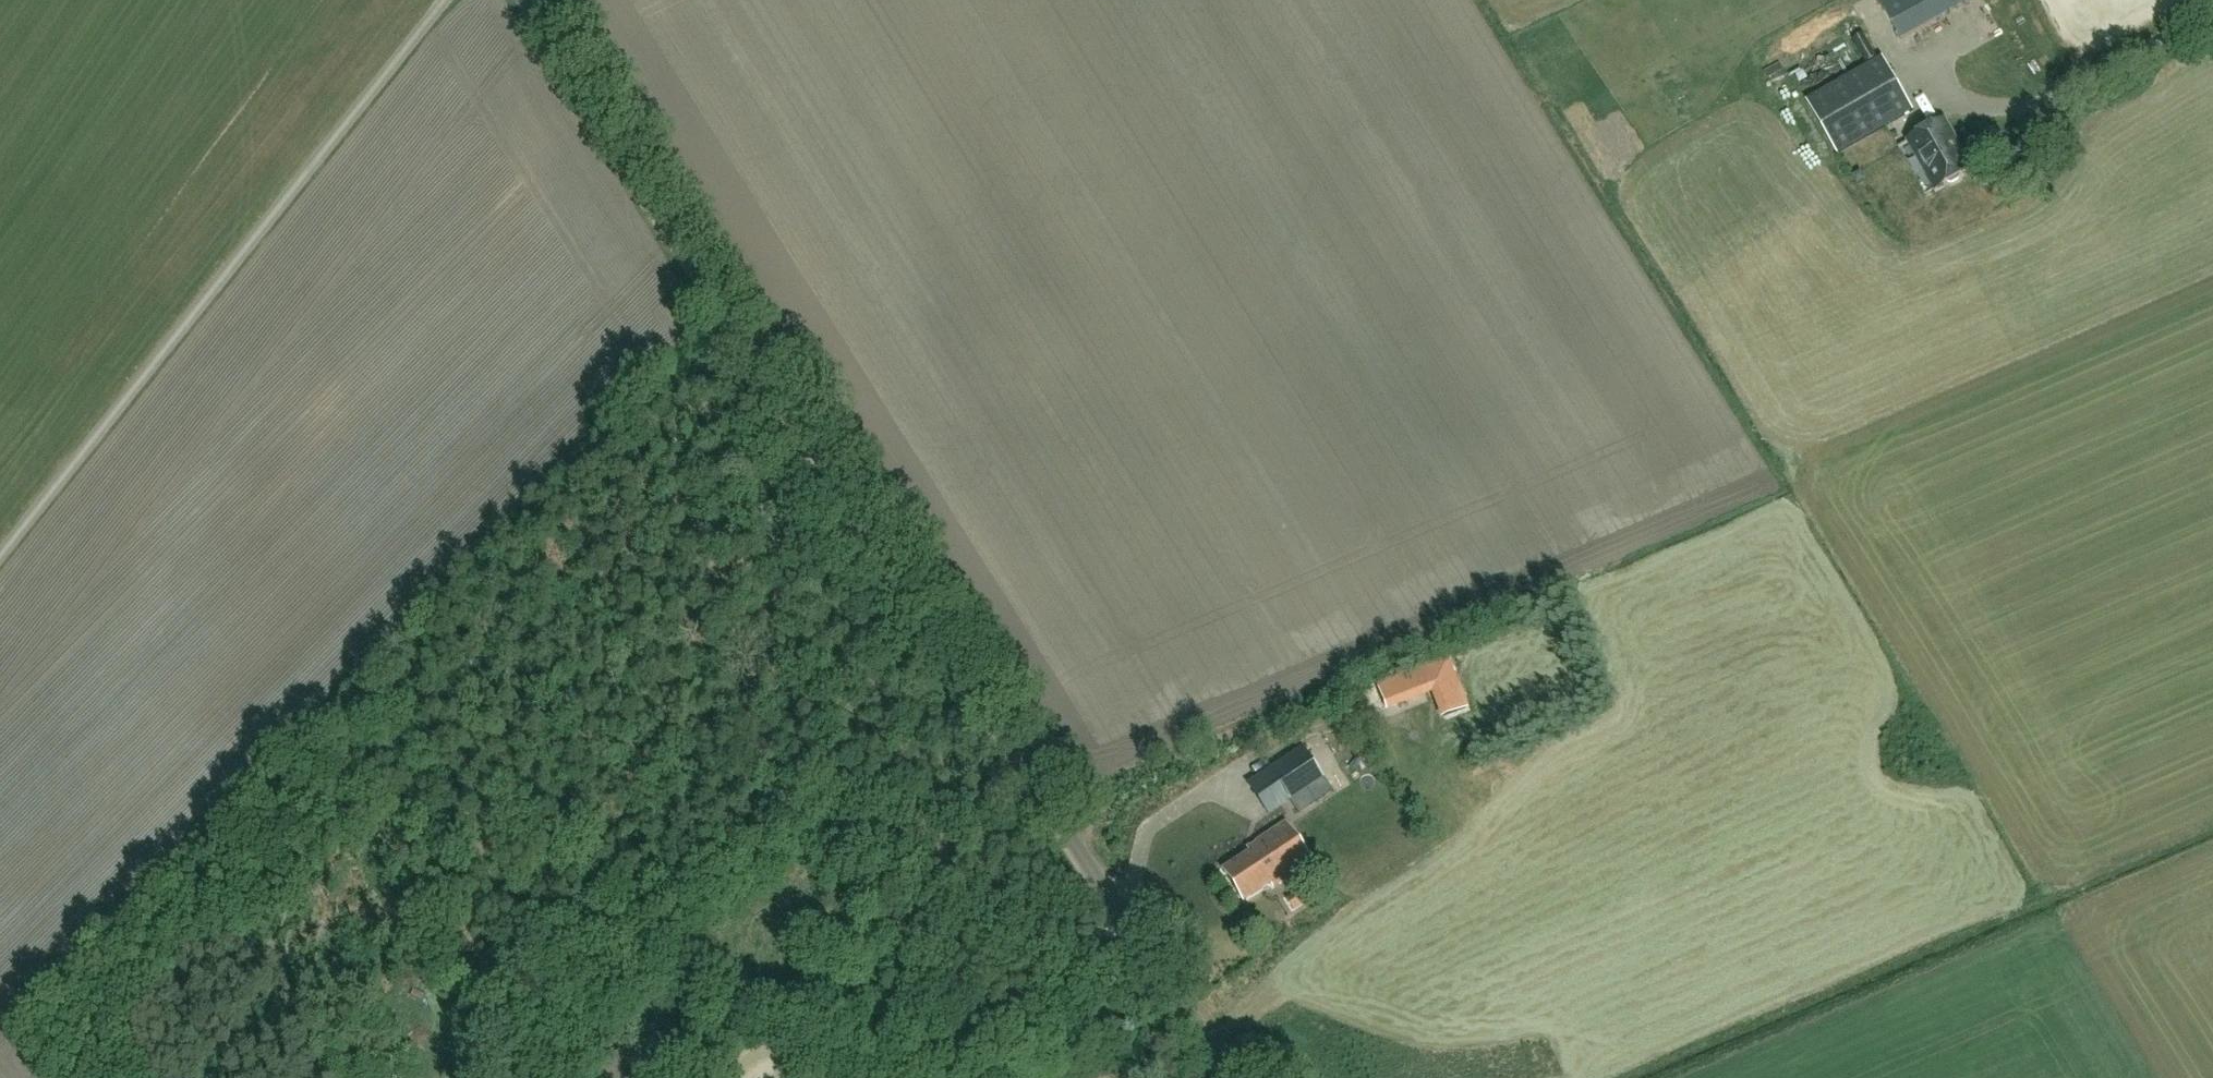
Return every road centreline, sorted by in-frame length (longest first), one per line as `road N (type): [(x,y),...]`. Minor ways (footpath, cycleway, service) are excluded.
road 1 (unclassified): [(1230,1077),(604,135),(531,0)]

